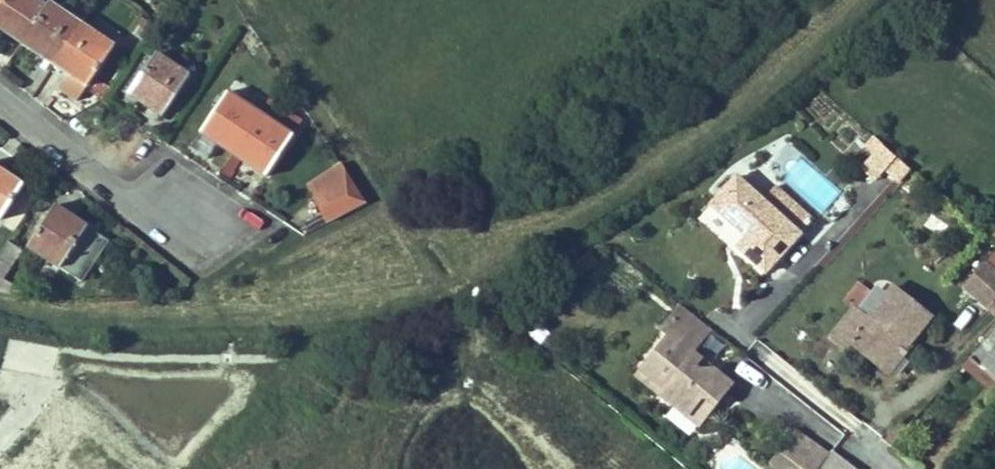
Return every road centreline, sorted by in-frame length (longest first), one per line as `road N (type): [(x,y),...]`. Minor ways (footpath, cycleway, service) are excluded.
road 1 (track): [(841,0),(798,41),(478,273),(371,312),(241,320)]
road 2 (residential): [(0,94),(188,240)]

